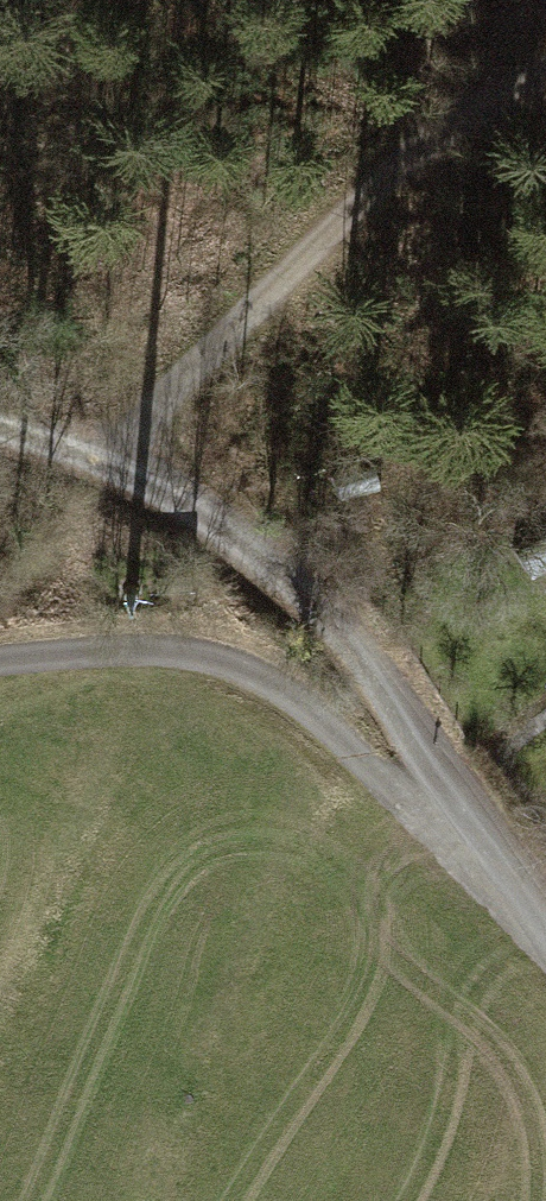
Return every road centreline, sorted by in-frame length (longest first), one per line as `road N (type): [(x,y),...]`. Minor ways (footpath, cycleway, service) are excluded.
road 1 (residential): [(545,922),(329,615),(254,547),(63,433)]
road 2 (track): [(545,73),(427,132),(63,433)]
road 3 (track): [(0,662),(194,653),(249,675),(296,698),(520,880)]

